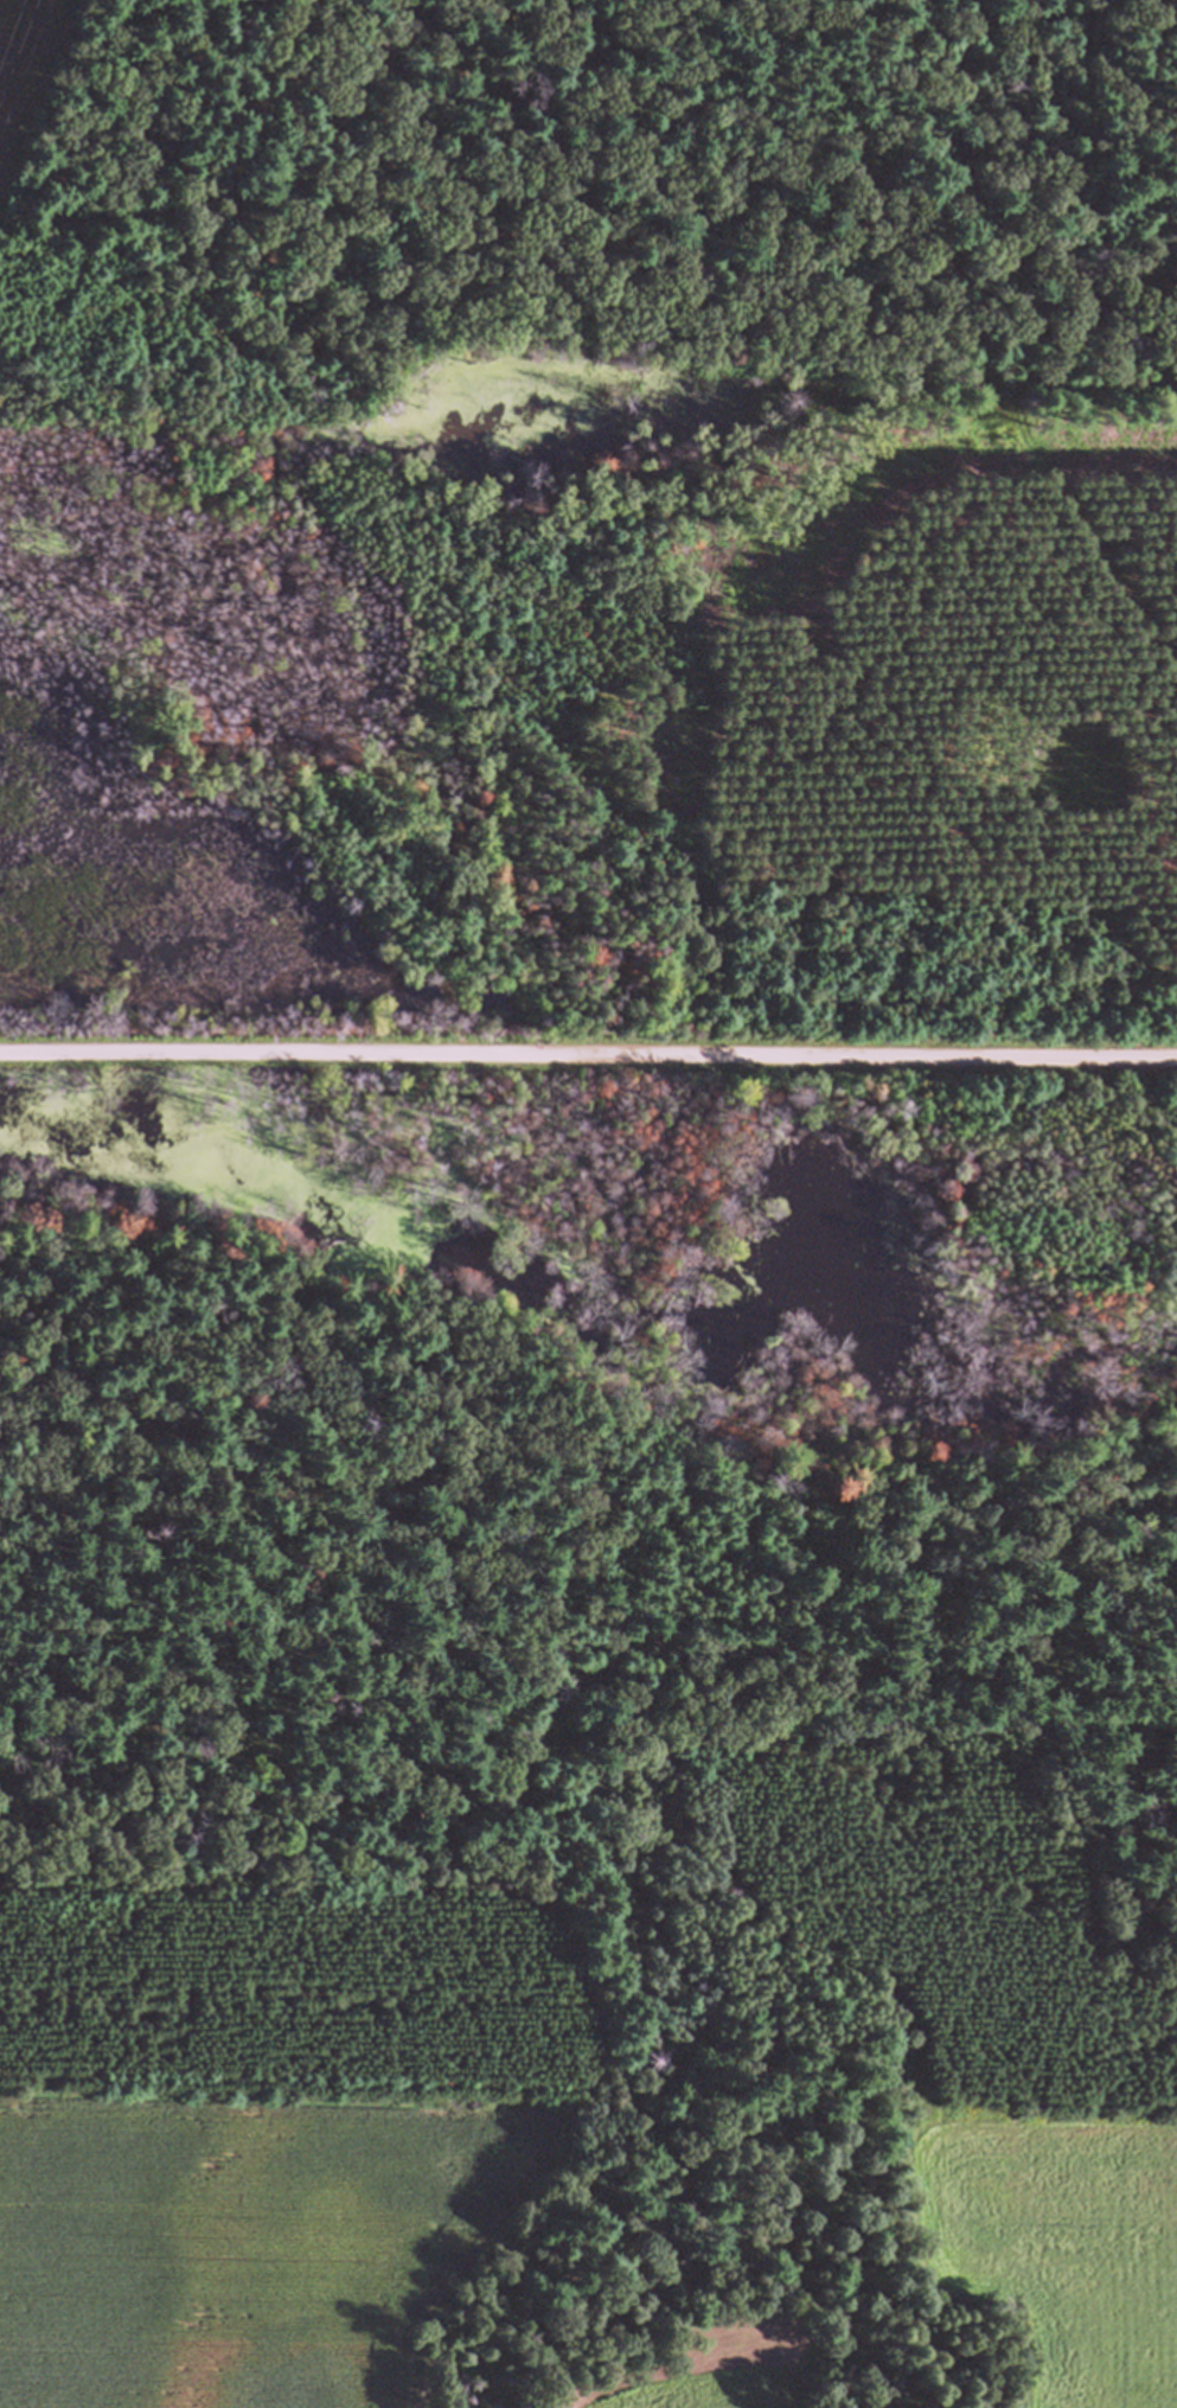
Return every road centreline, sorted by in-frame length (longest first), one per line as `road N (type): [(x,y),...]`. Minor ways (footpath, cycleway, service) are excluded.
road 1 (residential): [(1176,1051),(0,1046)]

